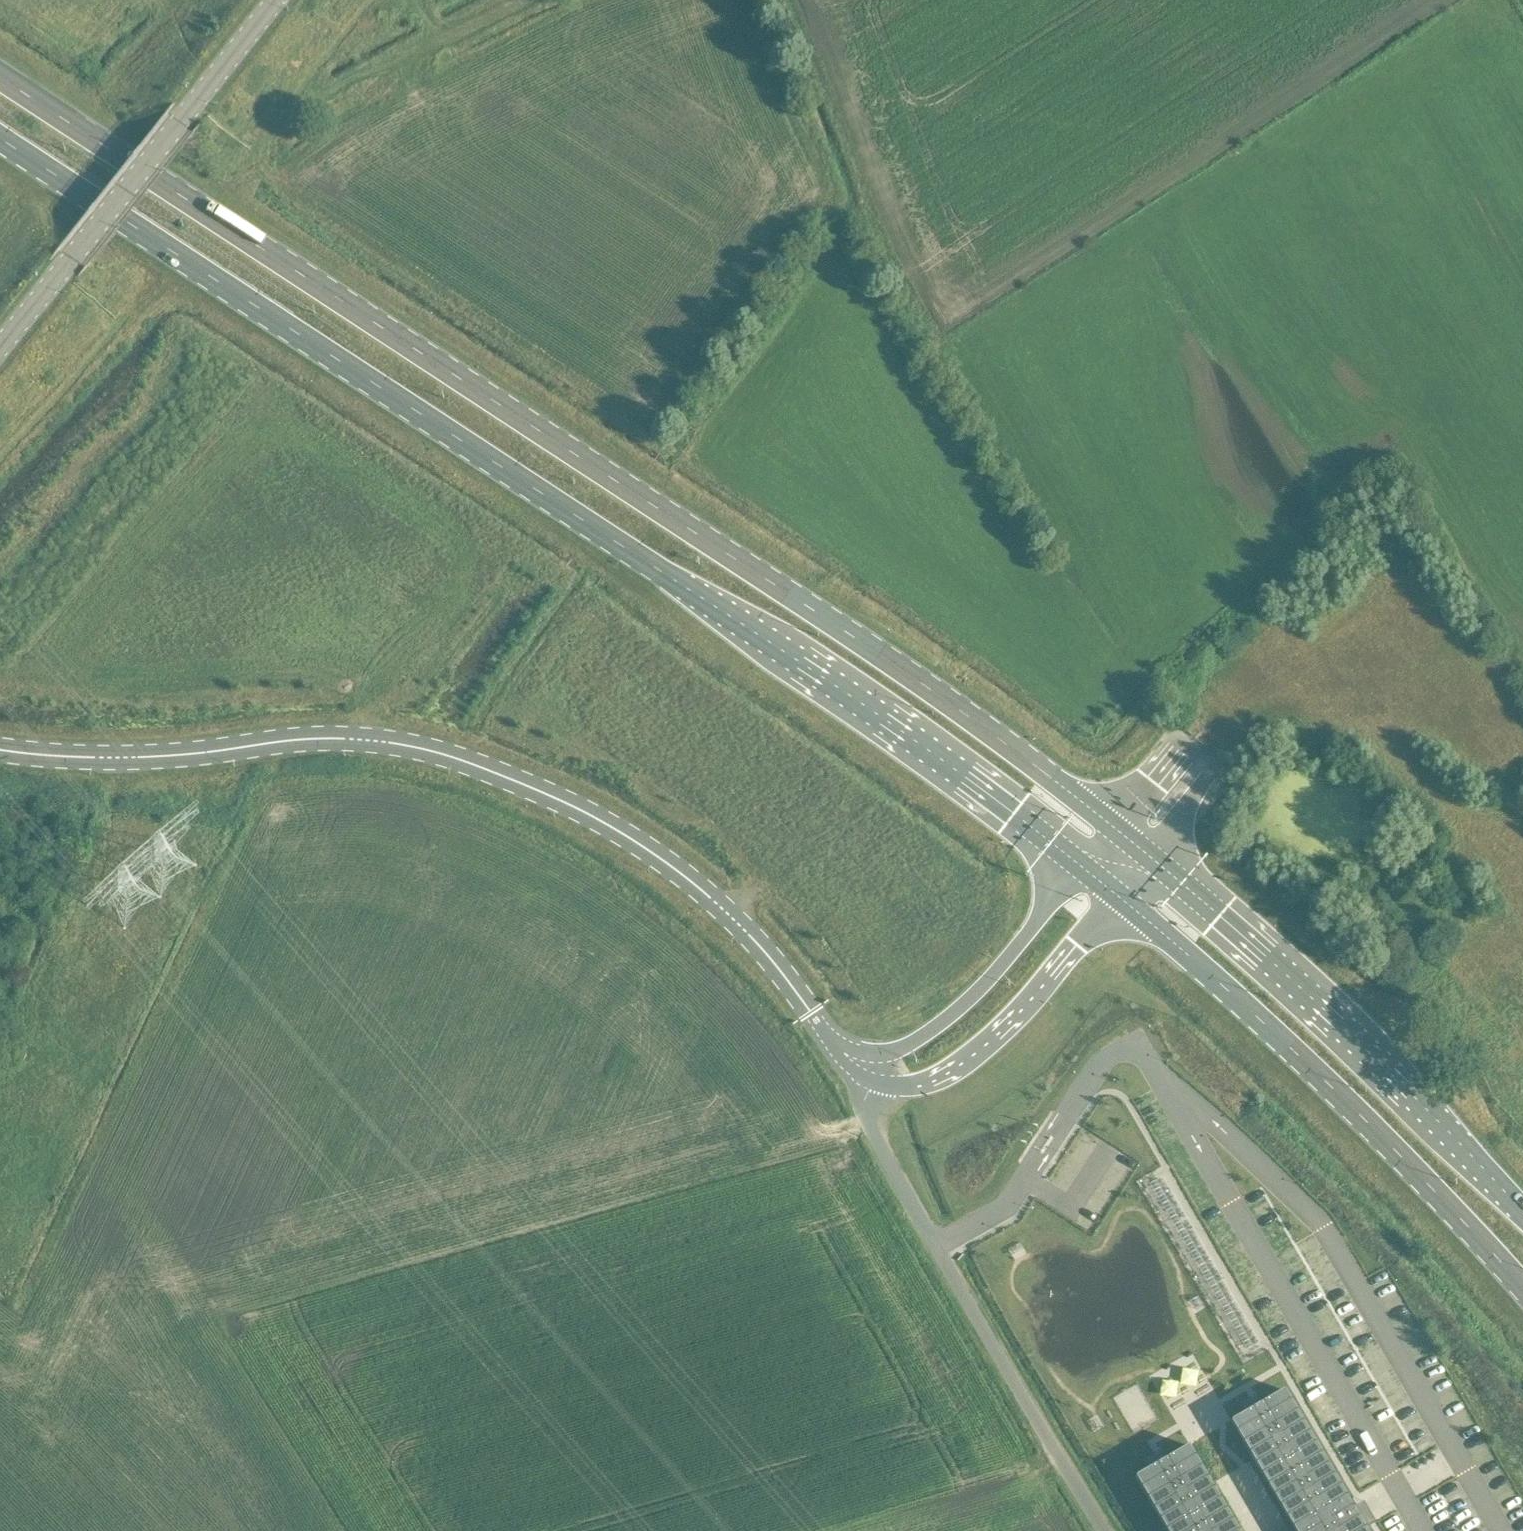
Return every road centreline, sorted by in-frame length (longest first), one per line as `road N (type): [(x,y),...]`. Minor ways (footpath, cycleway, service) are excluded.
road 1 (primary): [(1118,821),(936,688),(0,75)]
road 2 (primary): [(0,137),(828,680),(1080,864)]
road 3 (unclassified): [(841,1049),(762,948),(665,861),(502,774),(435,751),(350,736),(137,758),(0,749)]
road 4 (primary): [(1118,897),(1300,1058),(1522,1294)]
road 5 (unclassified): [(1104,1530),(871,1132),(841,1049)]
road 6 (primary): [(1522,1217),(1235,920),(1154,851)]
road 7 (track): [(1210,747),(1257,702),(1298,699),(1330,707),(1371,733),(1522,875)]
road 8 (unclassified): [(841,1049),(856,1070),(887,1084),(936,1077),(977,1051),(1032,998),(1118,897)]
road 9 (unclassified): [(64,269),(278,0)]
road 10 (unclassified): [(1080,864),(964,1005),(918,1040),(883,1054),(841,1049)]
road 11 (track): [(258,150),(513,0)]
road 12 (unclassified): [(1154,851),(1203,786),(1210,747),(1173,761),(1118,821)]

